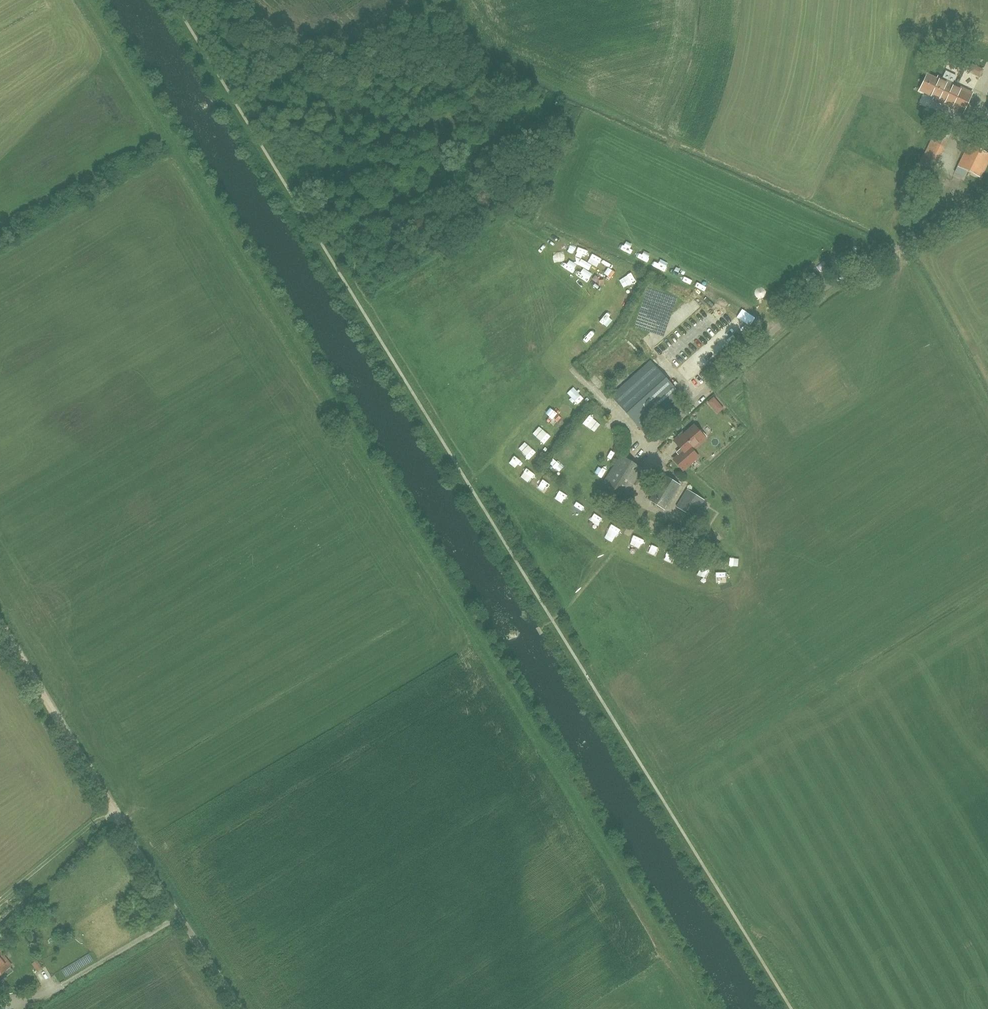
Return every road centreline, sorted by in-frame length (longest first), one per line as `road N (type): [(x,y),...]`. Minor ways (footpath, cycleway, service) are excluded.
road 1 (track): [(701,1008),(84,0)]
road 2 (unclassified): [(249,1008),(108,800)]
road 3 (unclassified): [(778,329),(853,271),(987,203)]
road 4 (track): [(108,800),(0,626)]

